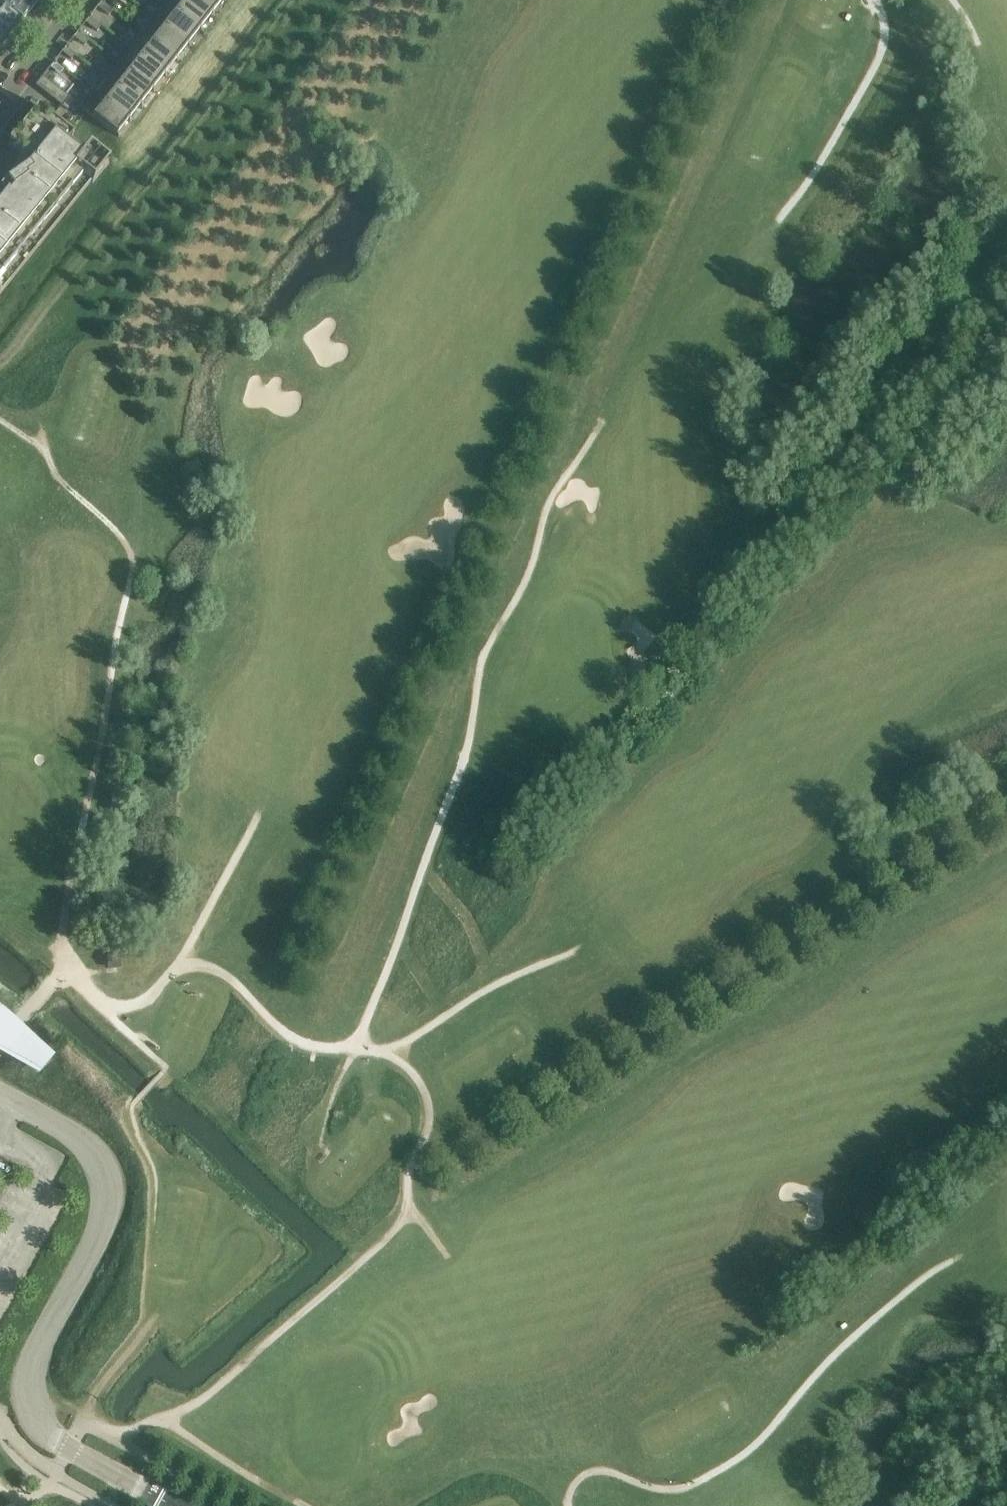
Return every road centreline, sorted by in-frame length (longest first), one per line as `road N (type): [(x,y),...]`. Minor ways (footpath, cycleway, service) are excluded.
road 1 (unclassified): [(173,1505),(71,1450),(35,1415),(32,1367),(103,1233),(111,1184),(81,1139),(0,1095)]
road 2 (residential): [(83,0),(0,104)]

